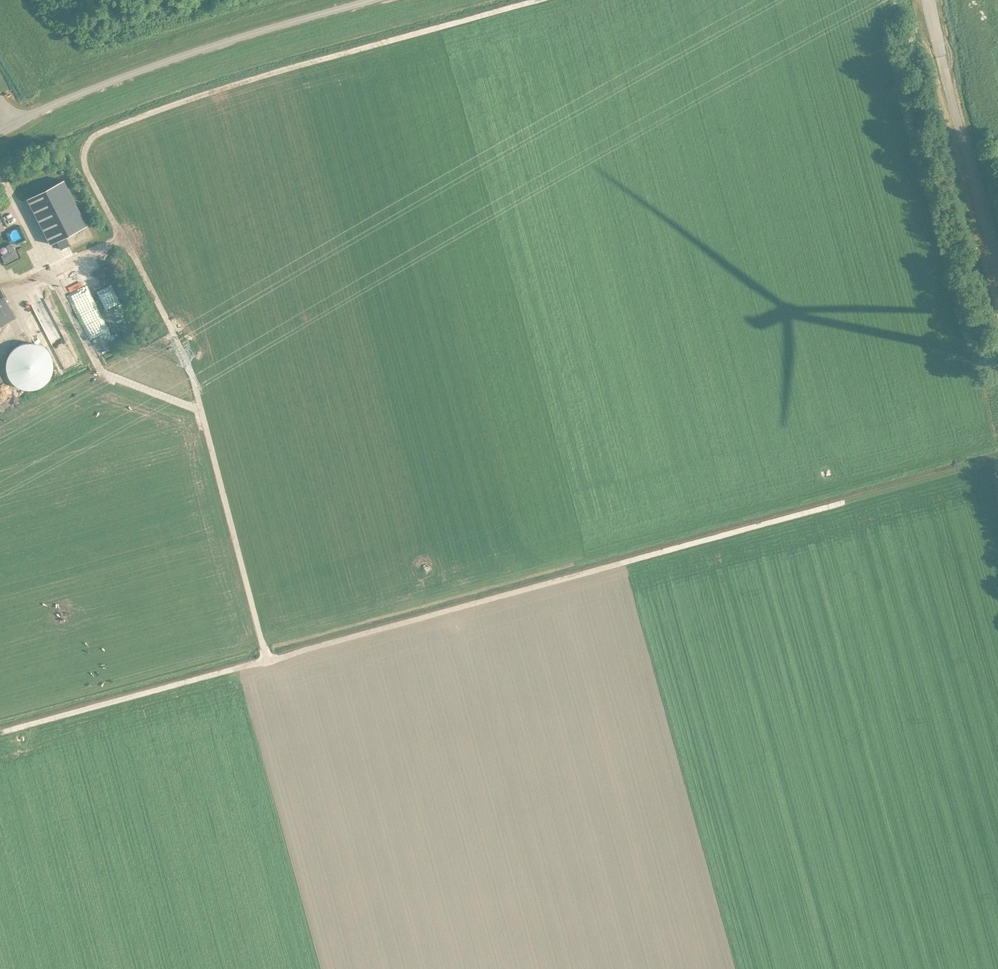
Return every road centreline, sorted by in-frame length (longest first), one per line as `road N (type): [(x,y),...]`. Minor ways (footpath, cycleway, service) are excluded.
road 1 (unclassified): [(368,0),(180,54),(9,121)]

